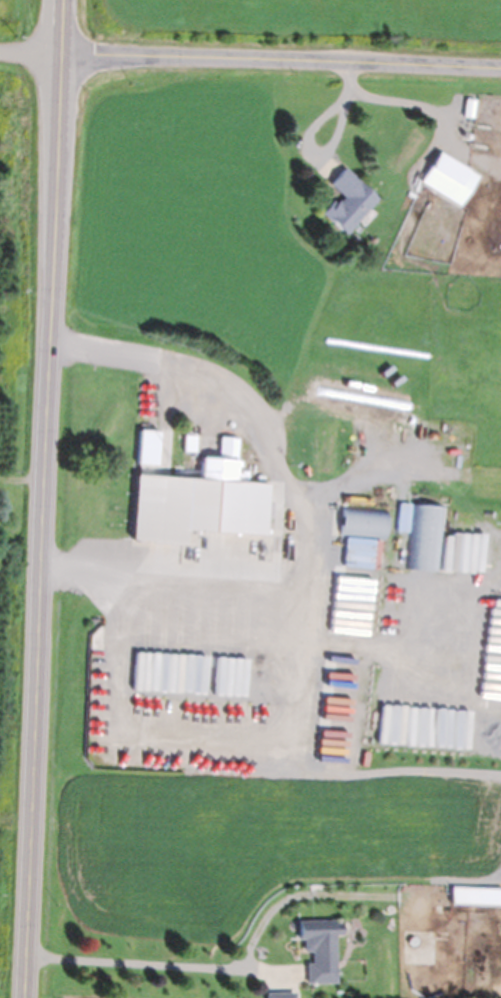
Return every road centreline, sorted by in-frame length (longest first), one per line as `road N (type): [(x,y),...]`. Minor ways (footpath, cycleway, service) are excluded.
road 1 (primary): [(27,997),(67,0)]
road 2 (secondary): [(500,61),(65,50)]

